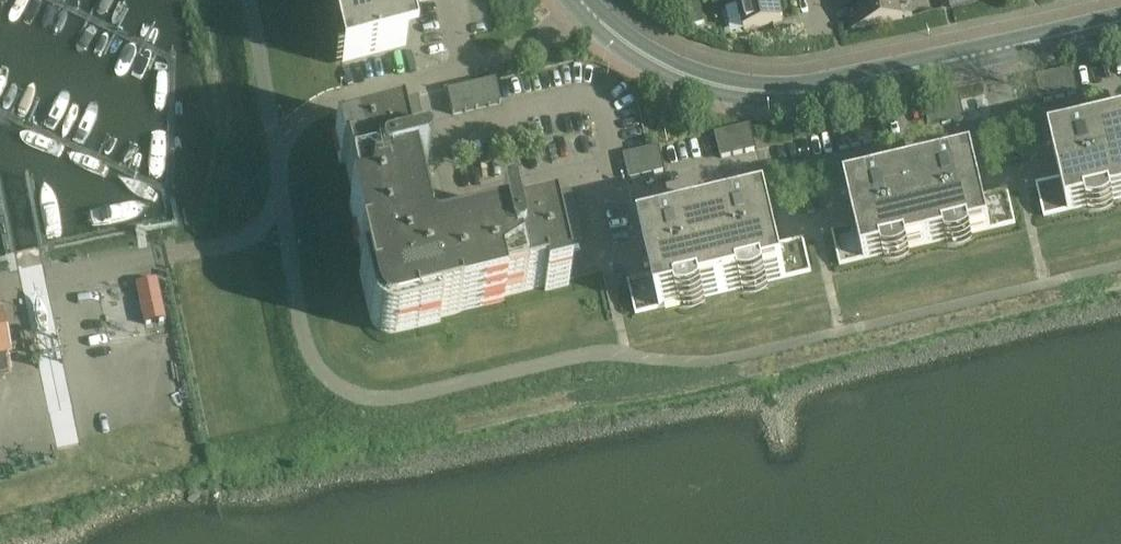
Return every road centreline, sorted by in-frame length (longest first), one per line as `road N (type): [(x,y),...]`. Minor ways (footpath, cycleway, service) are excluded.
road 1 (unclassified): [(55,277),(238,244),(280,194),(278,163),(301,121),(420,77)]
road 2 (tertiary): [(584,7),(655,63),(715,86),(790,98),(986,53)]
road 3 (residential): [(609,181),(587,106),(437,148)]
road 4 (residential): [(437,148),(454,220),(609,181)]
road 5 (residential): [(1005,131),(804,180)]
road 6 (residential): [(804,180),(768,188),(732,179),(613,203)]
road 7 (unclassified): [(420,77),(517,52),(584,7)]
road 8 (tertiary): [(986,53),(1120,19)]

